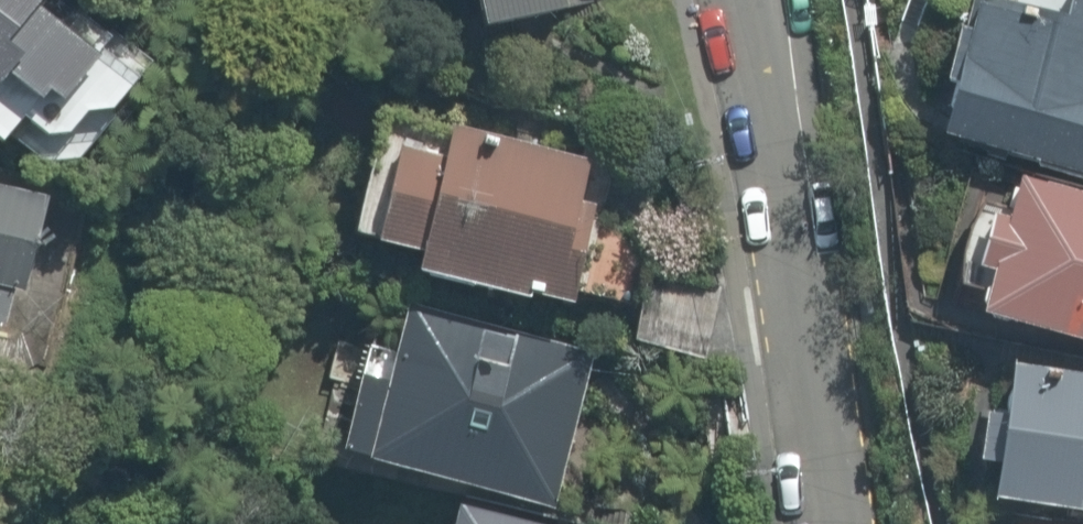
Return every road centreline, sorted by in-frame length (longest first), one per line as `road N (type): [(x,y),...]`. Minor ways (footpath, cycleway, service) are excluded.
road 1 (residential): [(857,523),(805,182),(763,0)]

